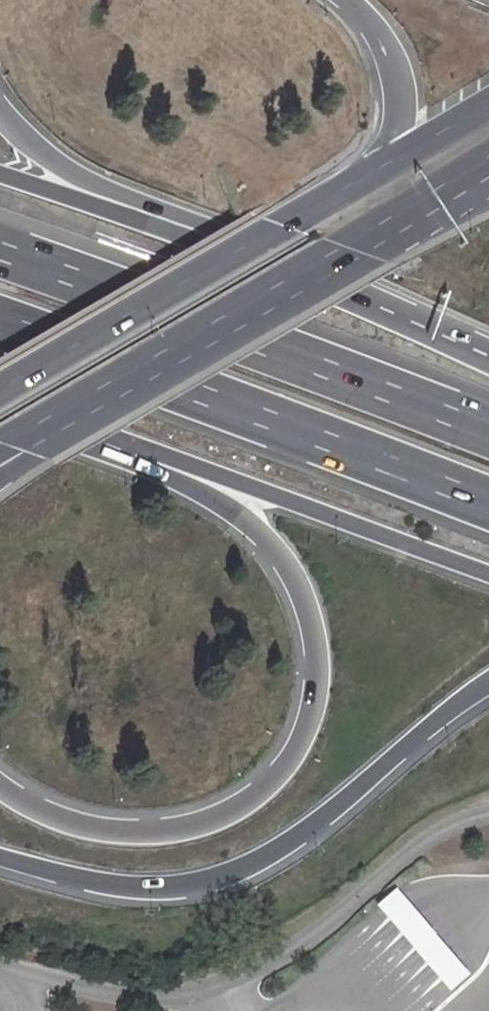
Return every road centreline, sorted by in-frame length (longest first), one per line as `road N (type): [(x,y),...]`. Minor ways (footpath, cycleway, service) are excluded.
road 1 (motorway): [(135,447),(265,539),(306,602),(322,662),(308,732),(275,776),(226,815),(167,831),(106,829),(43,814),(0,785)]
road 2 (motorway): [(0,857),(125,888),(200,883),(245,868),(288,845),(488,683)]
road 3 (motorway): [(488,434),(0,254)]
road 4 (motorway): [(0,324),(488,504)]
road 5 (primary): [(373,177),(0,388)]
road 6 (motorway): [(135,447),(488,576)]
road 7 (primary): [(87,399),(401,214)]
road 8 (motorway): [(265,265),(210,227),(57,165),(0,108)]
road 9 (motorway): [(265,265),(0,174)]
road 10 (motorway): [(488,363),(265,265)]
road 11 (motorway): [(354,0),(389,53),(399,89),(393,142),(373,177)]
road 12 (motorway): [(0,400),(135,447)]
road 13 (primary): [(488,108),(373,177)]

